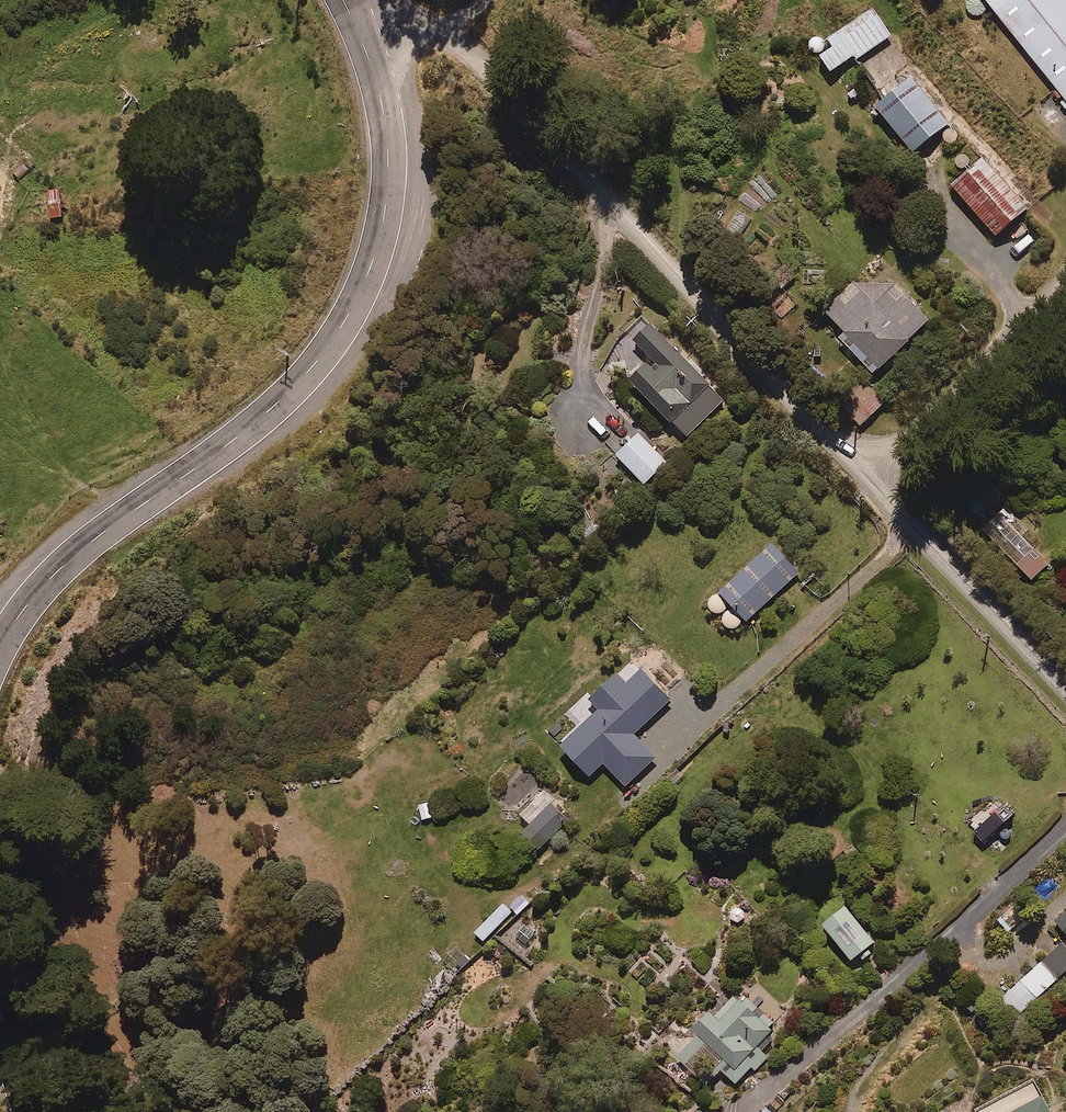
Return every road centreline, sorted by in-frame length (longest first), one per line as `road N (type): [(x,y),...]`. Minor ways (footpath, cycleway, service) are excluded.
road 1 (secondary): [(0,644),(68,557),(260,418),(338,333),(367,278),(388,170),(386,115),(361,32)]
road 2 (residential): [(361,32),(430,33),(582,174),(658,284),(847,477)]
road 3 (residential): [(847,477),(1065,700)]
road 4 (residential): [(1065,264),(847,477)]

